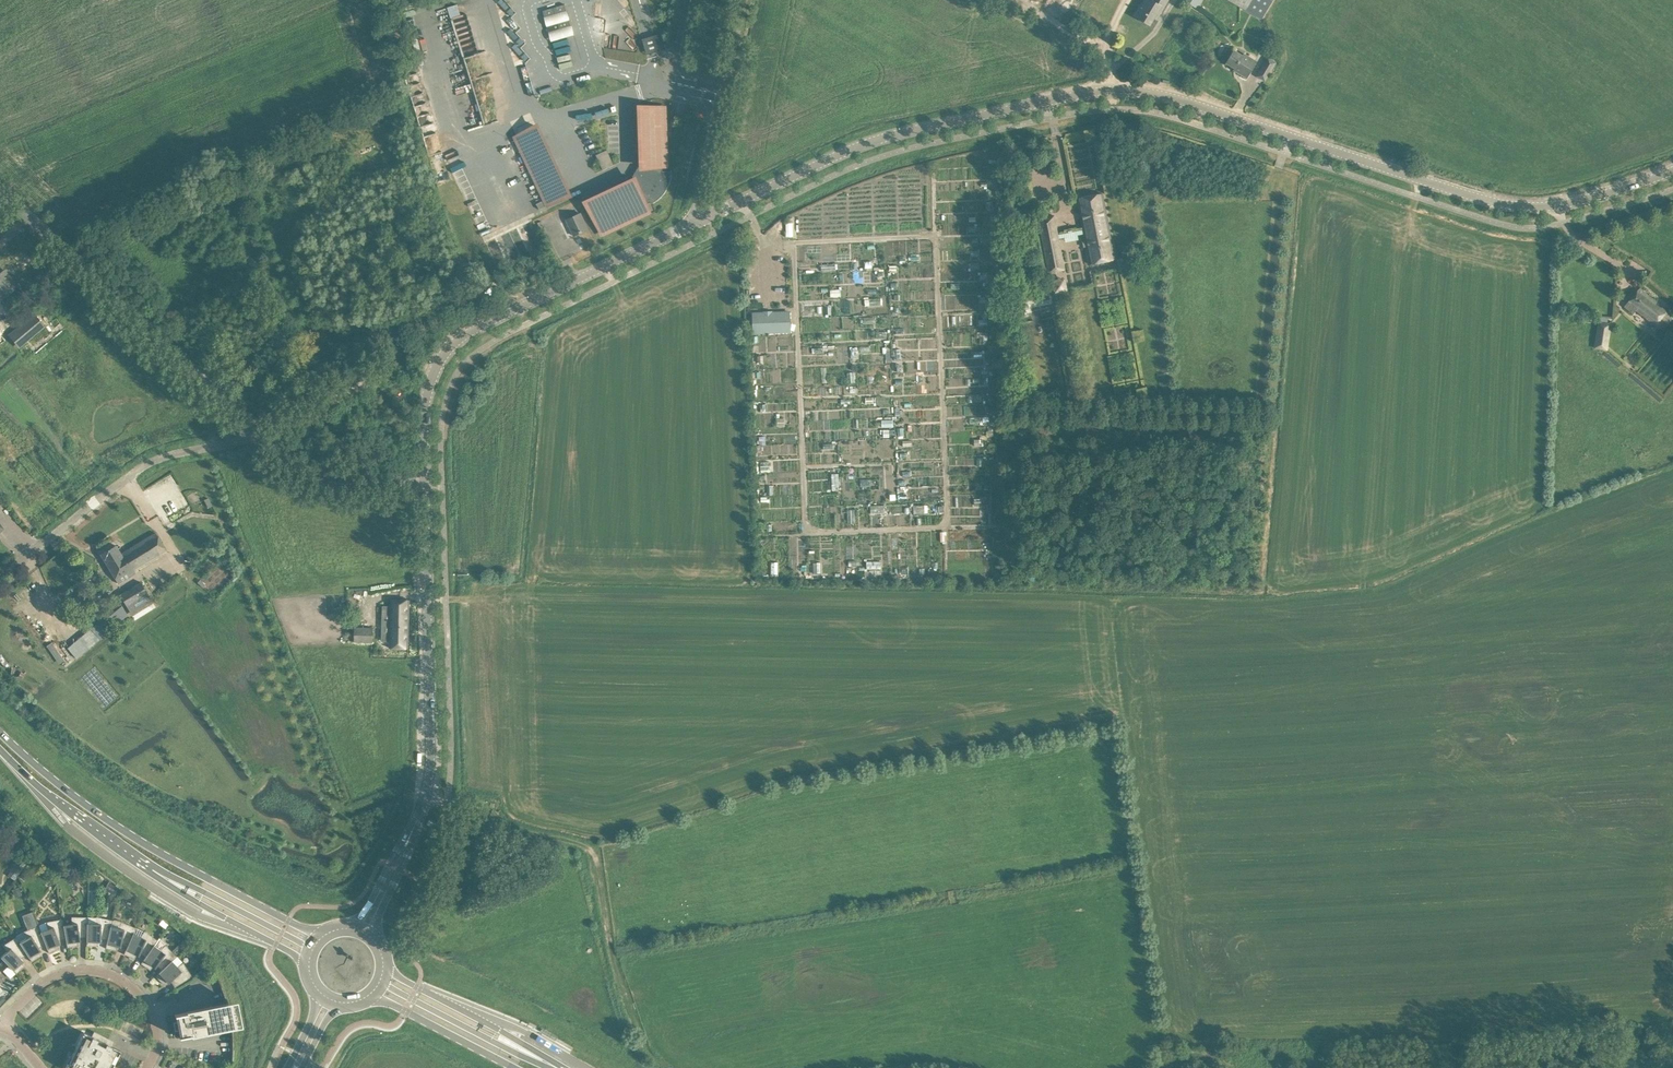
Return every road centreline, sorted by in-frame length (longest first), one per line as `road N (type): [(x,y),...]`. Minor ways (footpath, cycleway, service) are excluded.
road 1 (tertiary): [(693,224),(862,145),(1112,91),(1176,98),(1510,204),(1568,202),(1672,171)]
road 2 (tertiary): [(425,479),(431,384),(468,333),(693,224)]
road 3 (track): [(671,1067),(650,1055),(629,1004),(595,854),(448,801)]
road 4 (secondary): [(322,936),(116,825),(0,732)]
road 5 (secondary): [(0,750),(153,870),(309,960)]
road 6 (tertiary): [(406,844),(430,771),(425,479)]
road 7 (unclassified): [(257,427),(0,191)]
road 8 (unclassified): [(0,572),(138,459),(257,427)]
road 9 (residential): [(148,1067),(158,1039),(154,1012),(127,982),(102,972),(54,976),(3,1022)]
road 10 (unclassified): [(693,224),(743,0)]
road 11 (secondary): [(558,1067),(393,980),(385,969)]
road 12 (unclassified): [(425,479),(332,473),(257,427)]
road 13 (secondary): [(365,1000),(391,1004),(516,1067)]
road 14 (unclassified): [(257,427),(391,371)]
road 15 (track): [(1021,0),(1108,50),(1112,91)]

